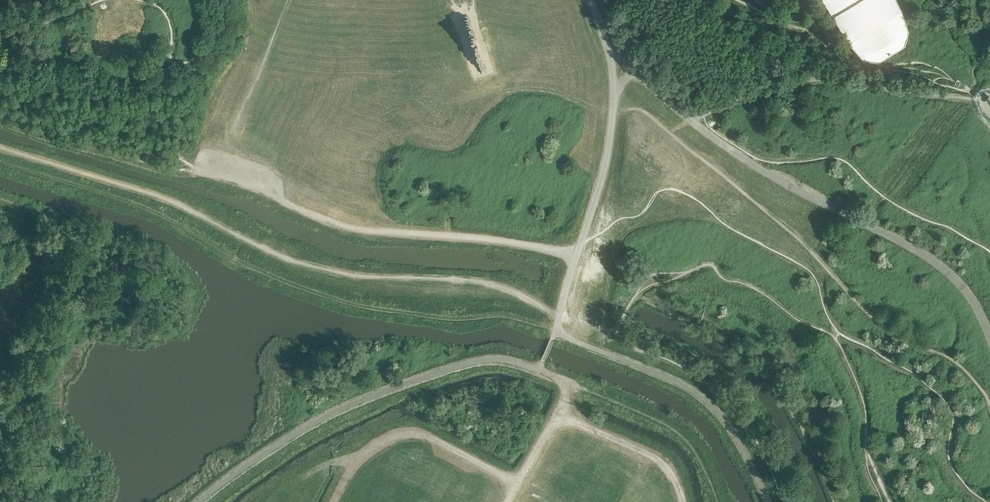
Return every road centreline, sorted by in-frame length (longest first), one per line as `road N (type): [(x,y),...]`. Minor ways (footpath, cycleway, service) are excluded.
road 1 (track): [(0,160),(138,205),(305,289),(412,312),(507,316),(556,332)]
road 2 (track): [(835,501),(801,421),(762,366),(720,336),(635,297)]
road 3 (track): [(283,199),(349,226),(567,252)]
road 4 (track): [(0,120),(173,167)]
road 5 (track): [(357,459),(392,438),(422,435),(518,484)]
road 6 (track): [(557,414),(660,461),(683,501)]
road 7 (track): [(509,501),(563,403),(560,380),(539,369)]

